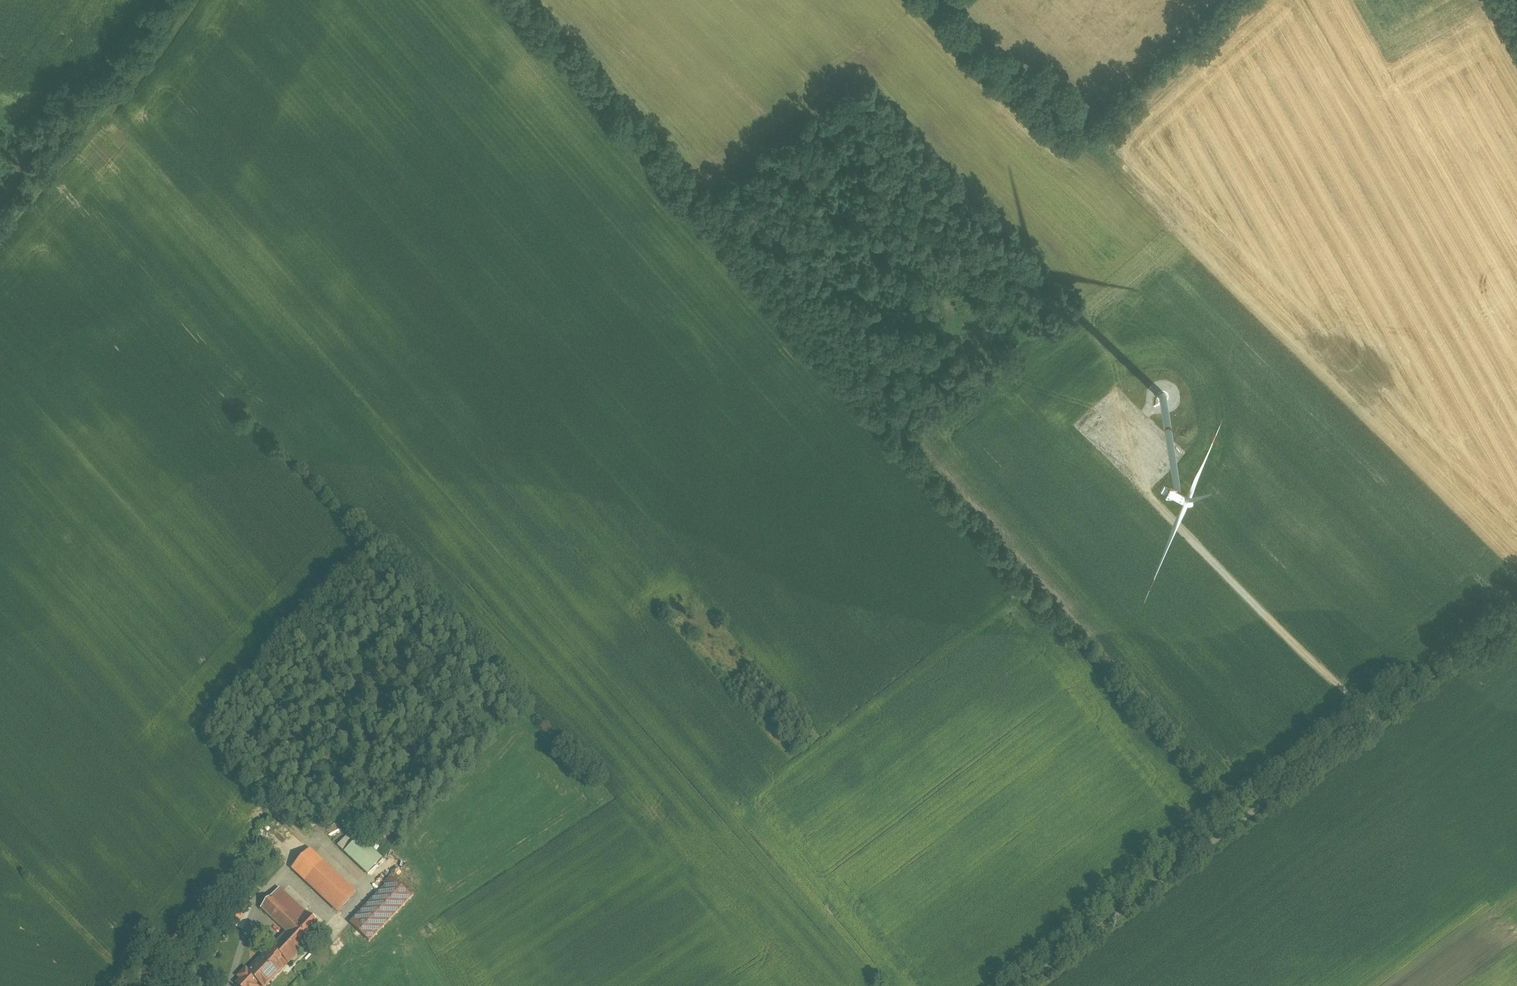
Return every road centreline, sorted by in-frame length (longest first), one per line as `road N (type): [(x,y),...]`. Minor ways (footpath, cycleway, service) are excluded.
road 1 (unclassified): [(1030,985),(1516,609)]
road 2 (track): [(1088,437),(1395,749),(1436,766),(1466,767),(1516,733)]

